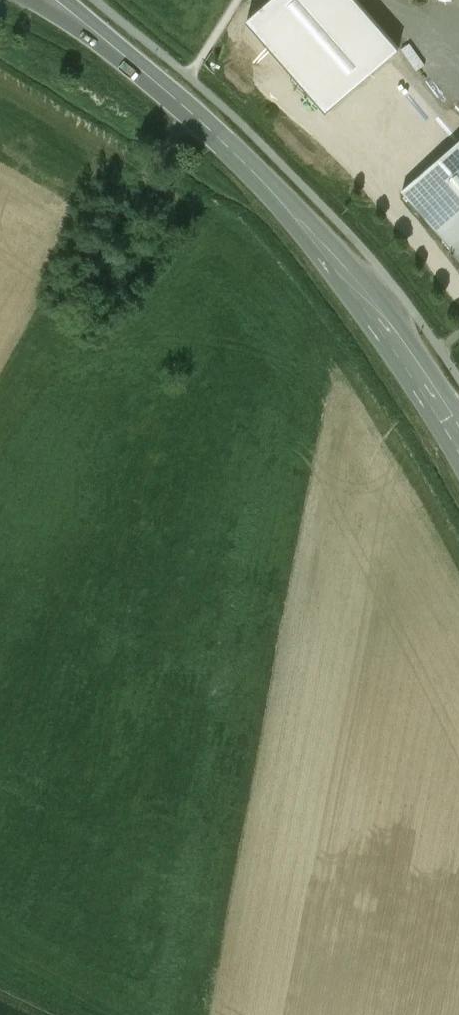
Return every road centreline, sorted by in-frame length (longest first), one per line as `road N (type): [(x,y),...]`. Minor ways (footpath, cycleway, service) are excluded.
road 1 (secondary): [(458,438),(382,320),(273,193),(178,100),(51,0)]

